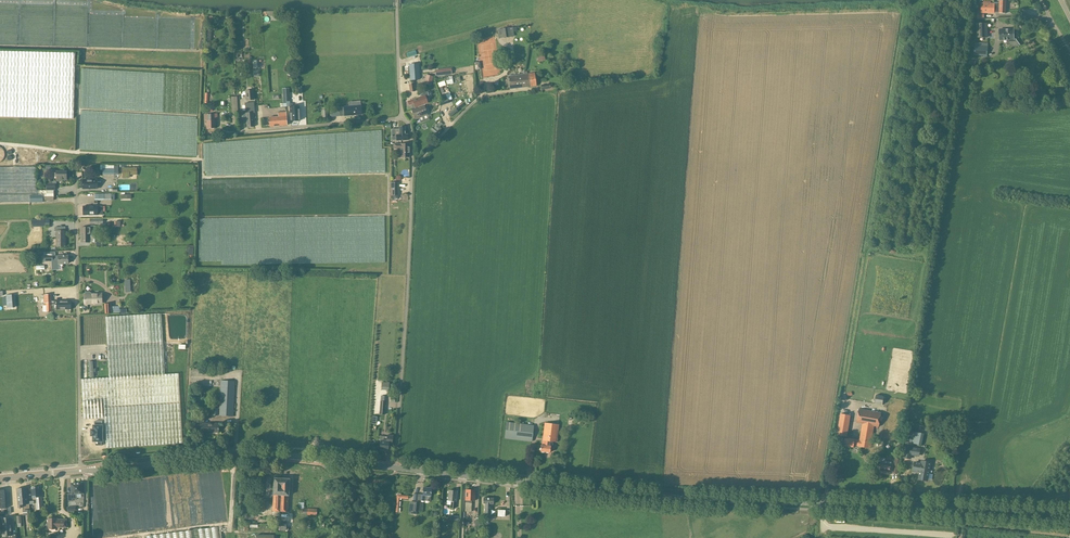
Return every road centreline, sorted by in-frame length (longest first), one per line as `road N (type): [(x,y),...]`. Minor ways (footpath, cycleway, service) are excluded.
road 1 (tertiary): [(395,468),(741,502),(1069,511)]
road 2 (tertiary): [(80,470),(248,453),(395,468)]
road 3 (residential): [(80,470),(75,165)]
road 4 (unclassified): [(395,468),(412,167)]
road 5 (residential): [(402,117),(222,132)]
road 6 (residential): [(412,167),(480,98),(525,89)]

